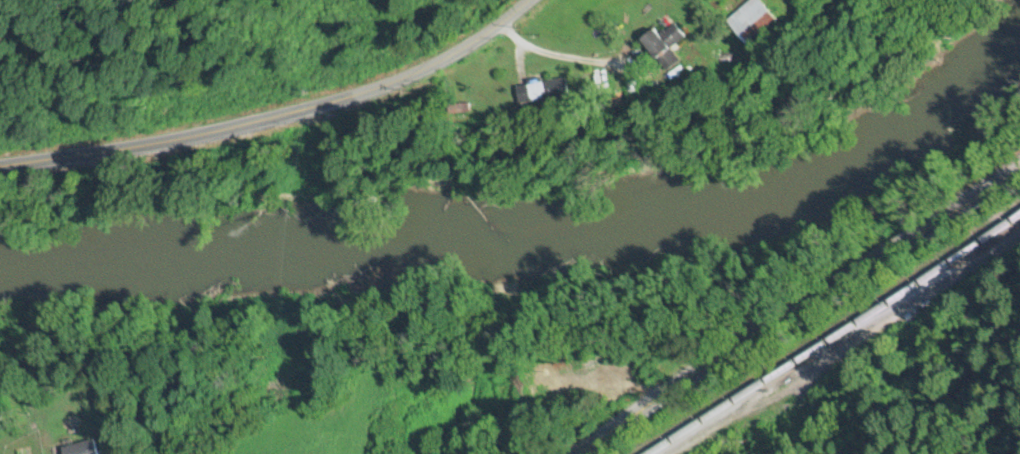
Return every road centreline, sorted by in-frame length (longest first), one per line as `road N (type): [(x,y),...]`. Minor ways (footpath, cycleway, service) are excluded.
road 1 (secondary): [(0,160),(292,113),(449,56),(527,0)]
road 2 (primary): [(580,453),(689,375),(1019,170)]

